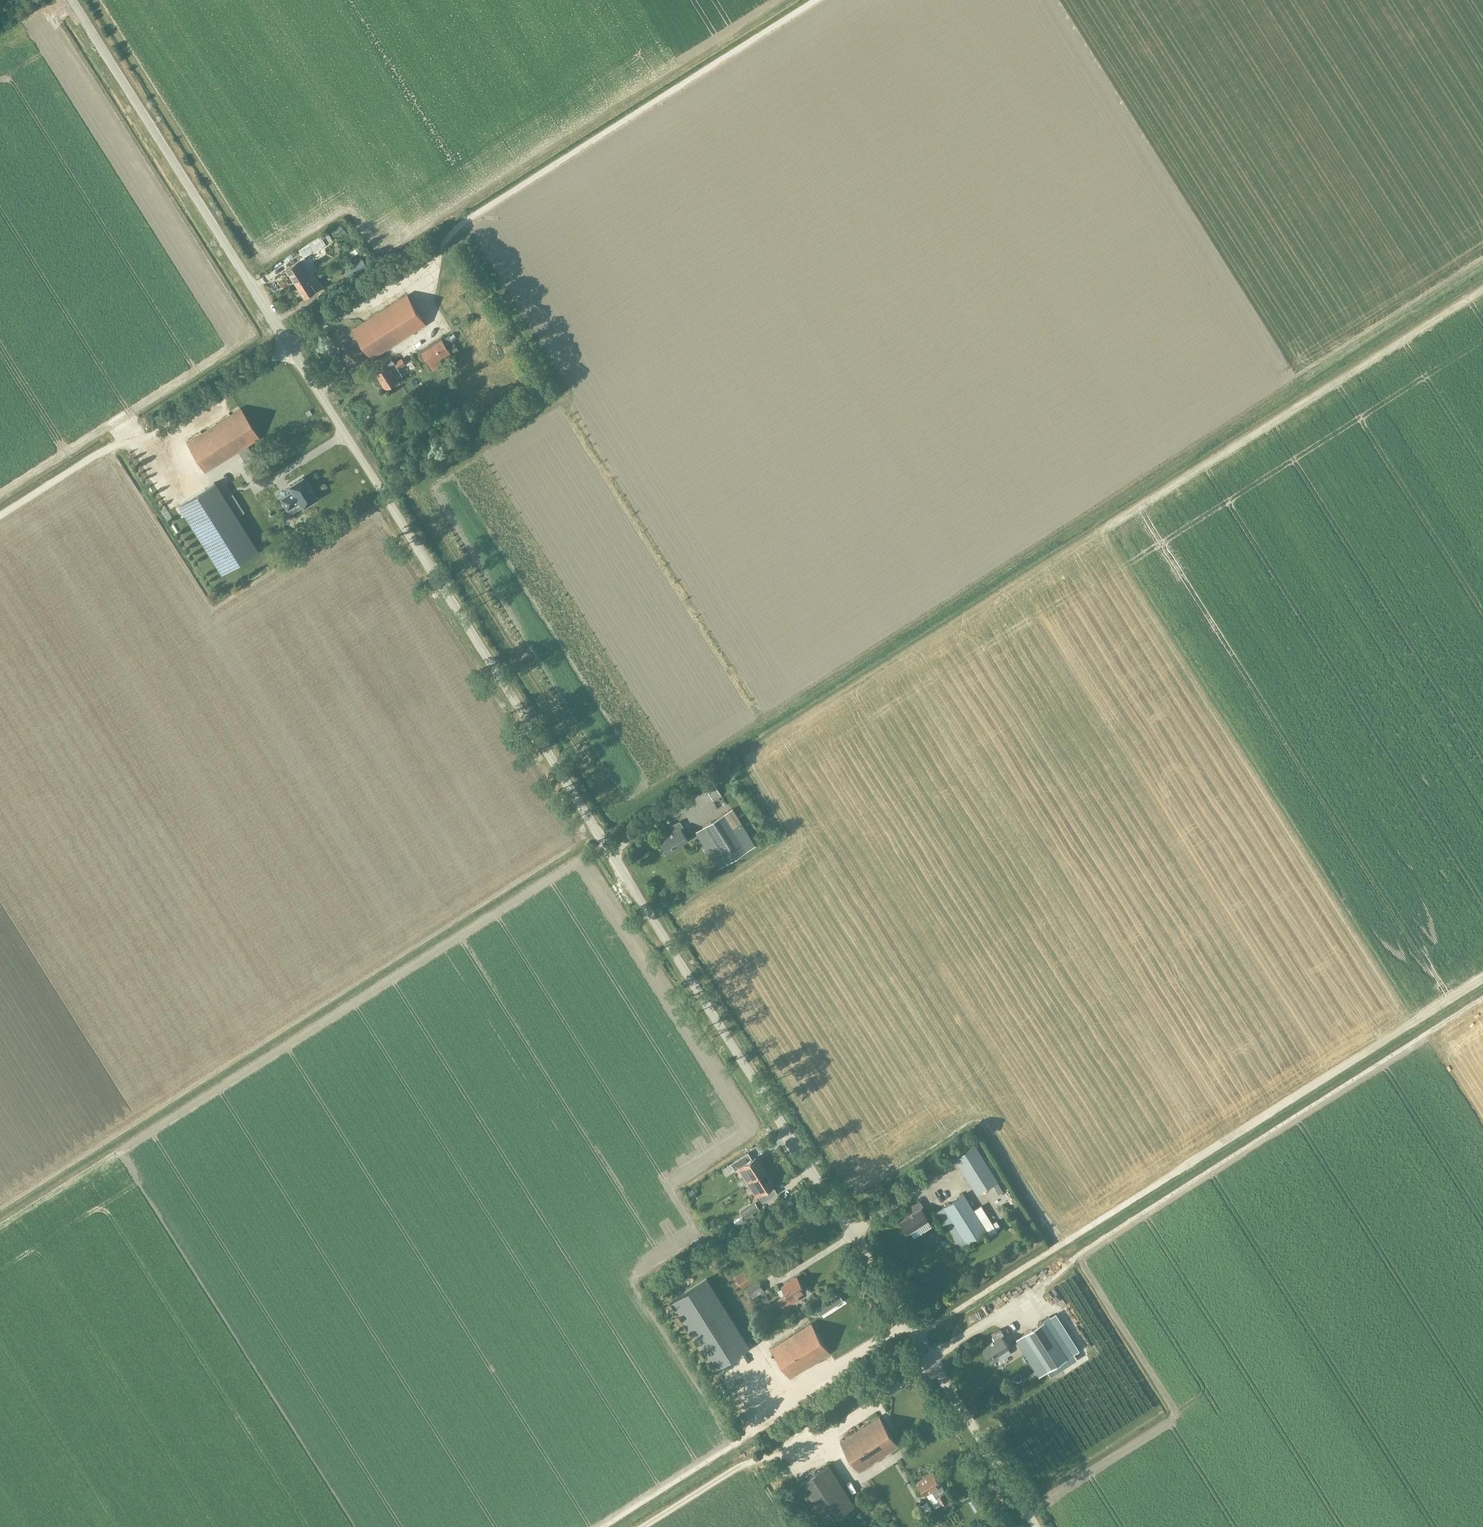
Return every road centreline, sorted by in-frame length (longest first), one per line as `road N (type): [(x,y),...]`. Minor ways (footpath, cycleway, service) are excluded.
road 1 (unclassified): [(1036,1526),(72,0)]

